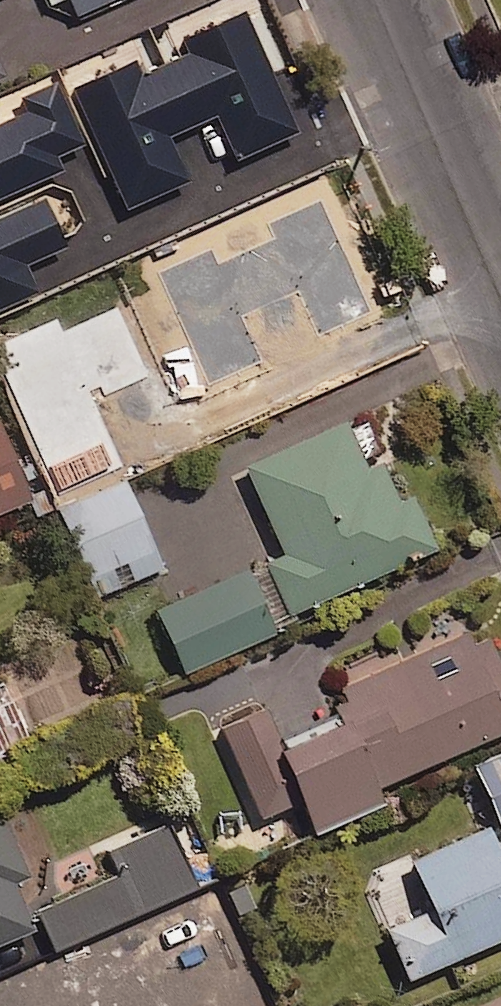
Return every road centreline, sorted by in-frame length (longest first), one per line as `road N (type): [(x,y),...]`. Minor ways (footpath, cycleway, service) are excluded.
road 1 (residential): [(500,279),(376,0)]

